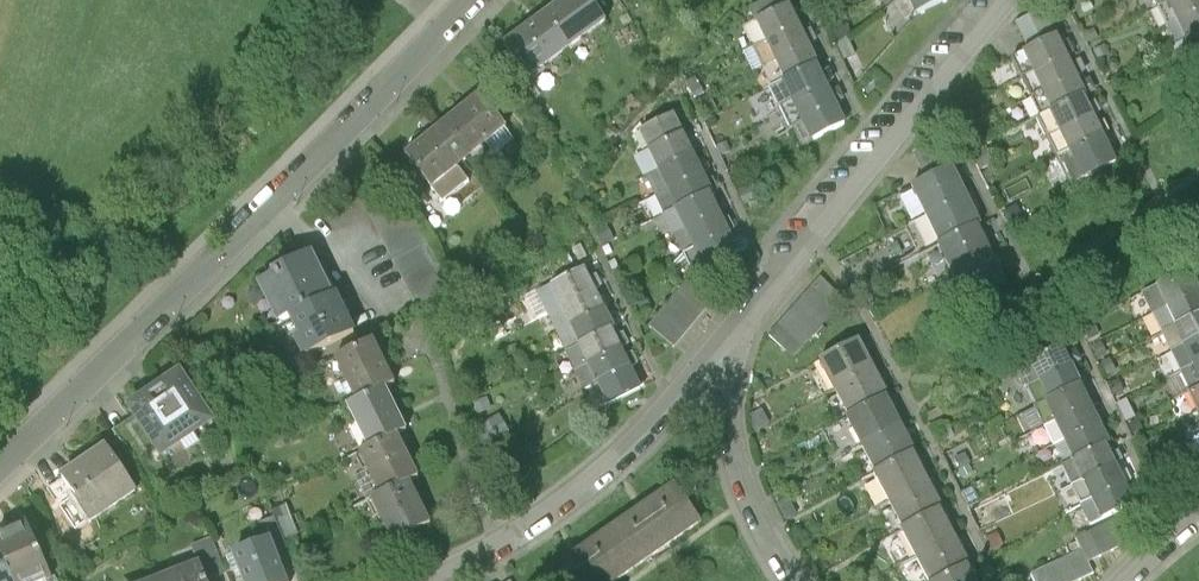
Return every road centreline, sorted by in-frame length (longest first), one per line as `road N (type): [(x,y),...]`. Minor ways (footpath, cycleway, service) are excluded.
road 1 (residential): [(471,0),(0,464)]
road 2 (residential): [(1012,0),(746,333)]
road 3 (residential): [(746,333),(605,482),(443,580)]
road 4 (residential): [(746,333),(740,409),(773,529),(806,580)]

